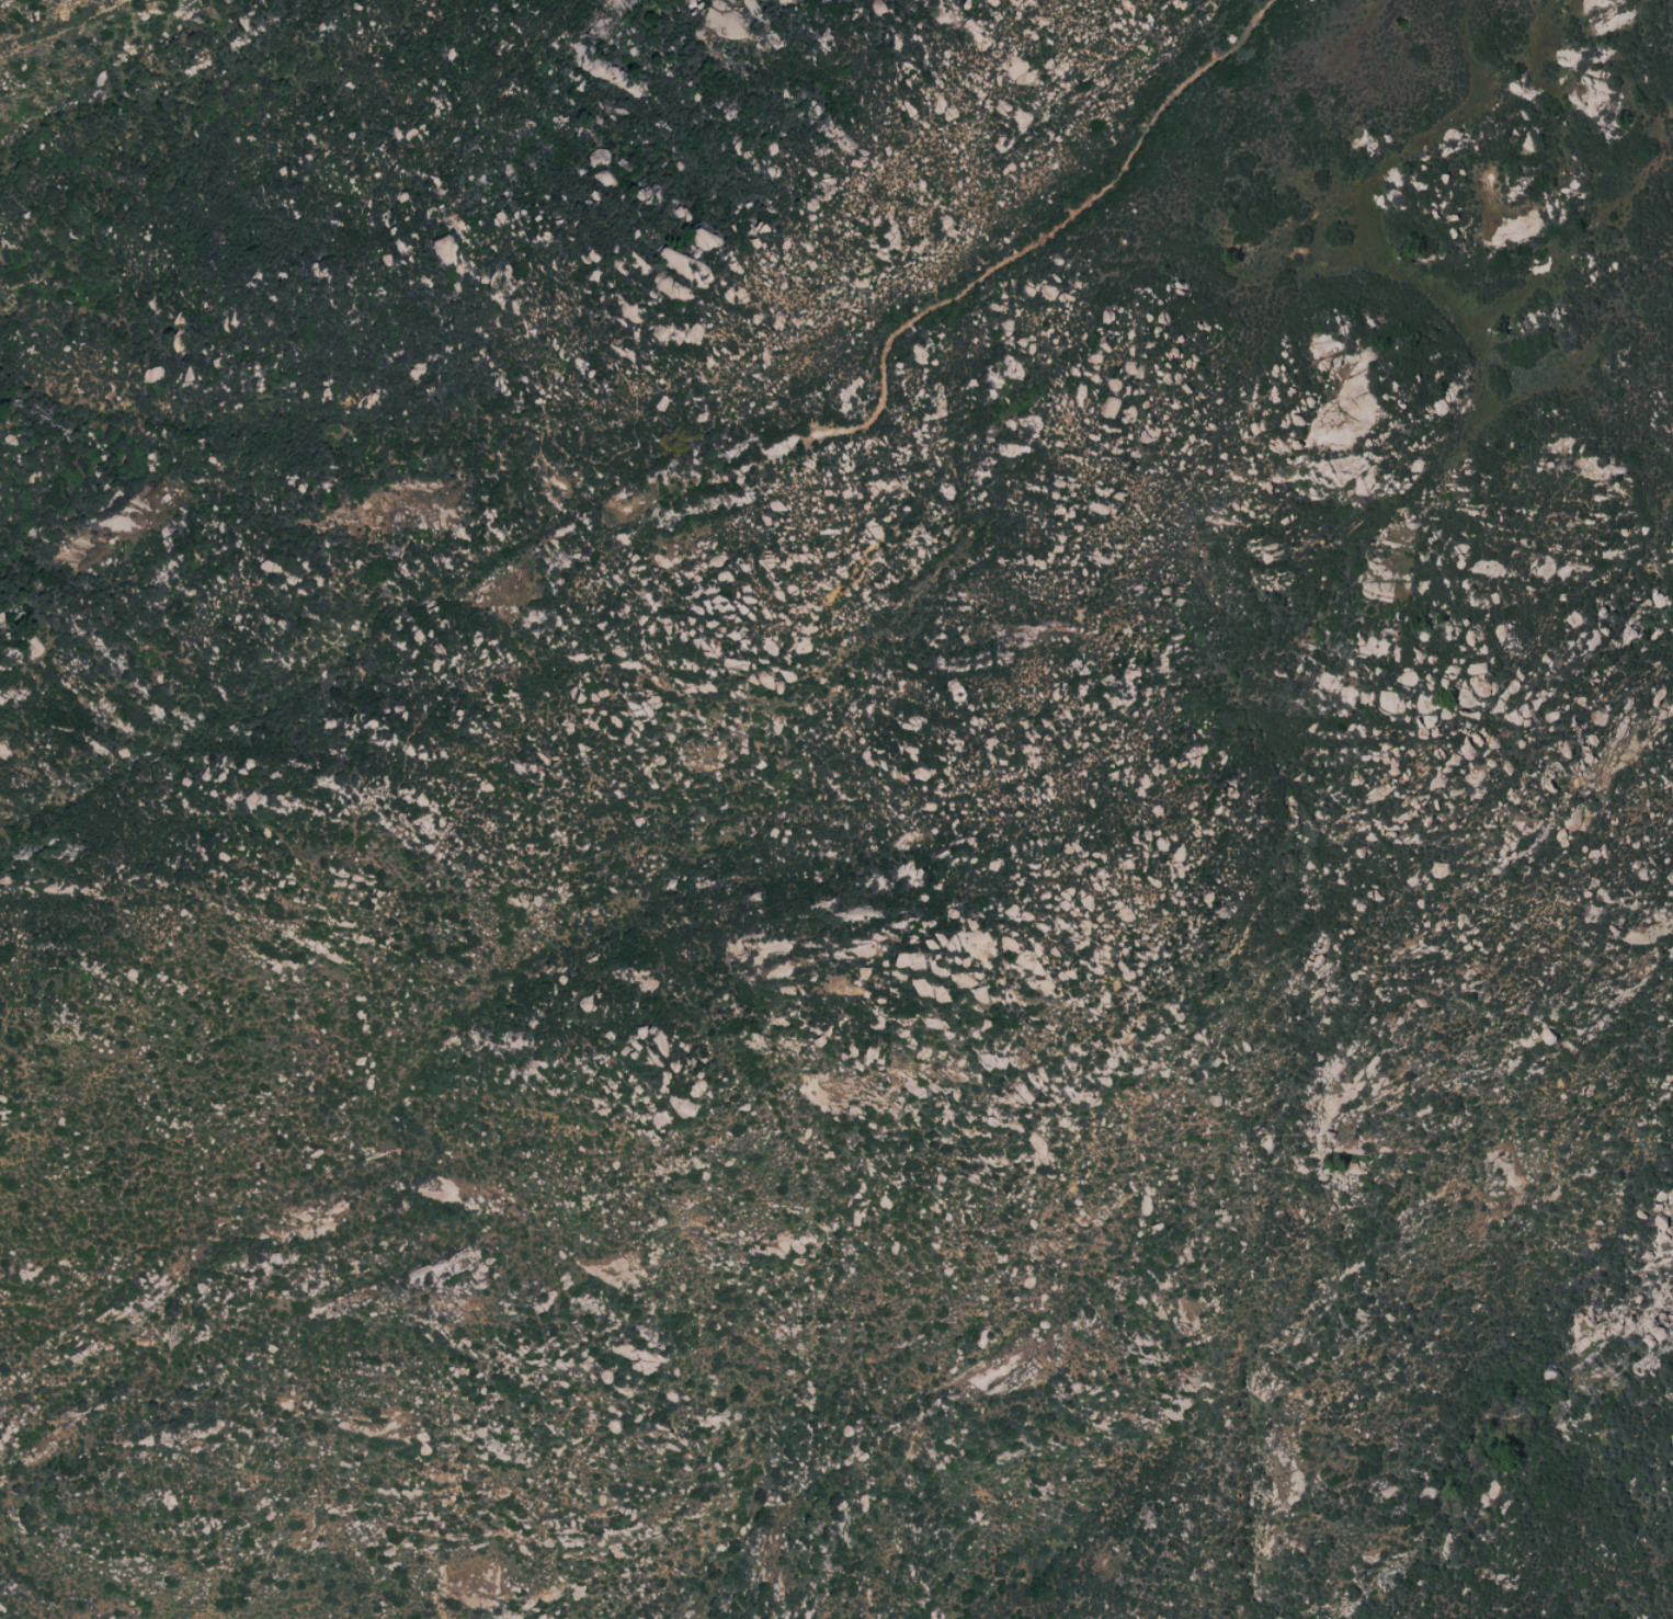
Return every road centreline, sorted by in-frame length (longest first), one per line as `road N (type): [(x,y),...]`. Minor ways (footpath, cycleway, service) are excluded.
road 1 (track): [(0,50),(111,0)]

